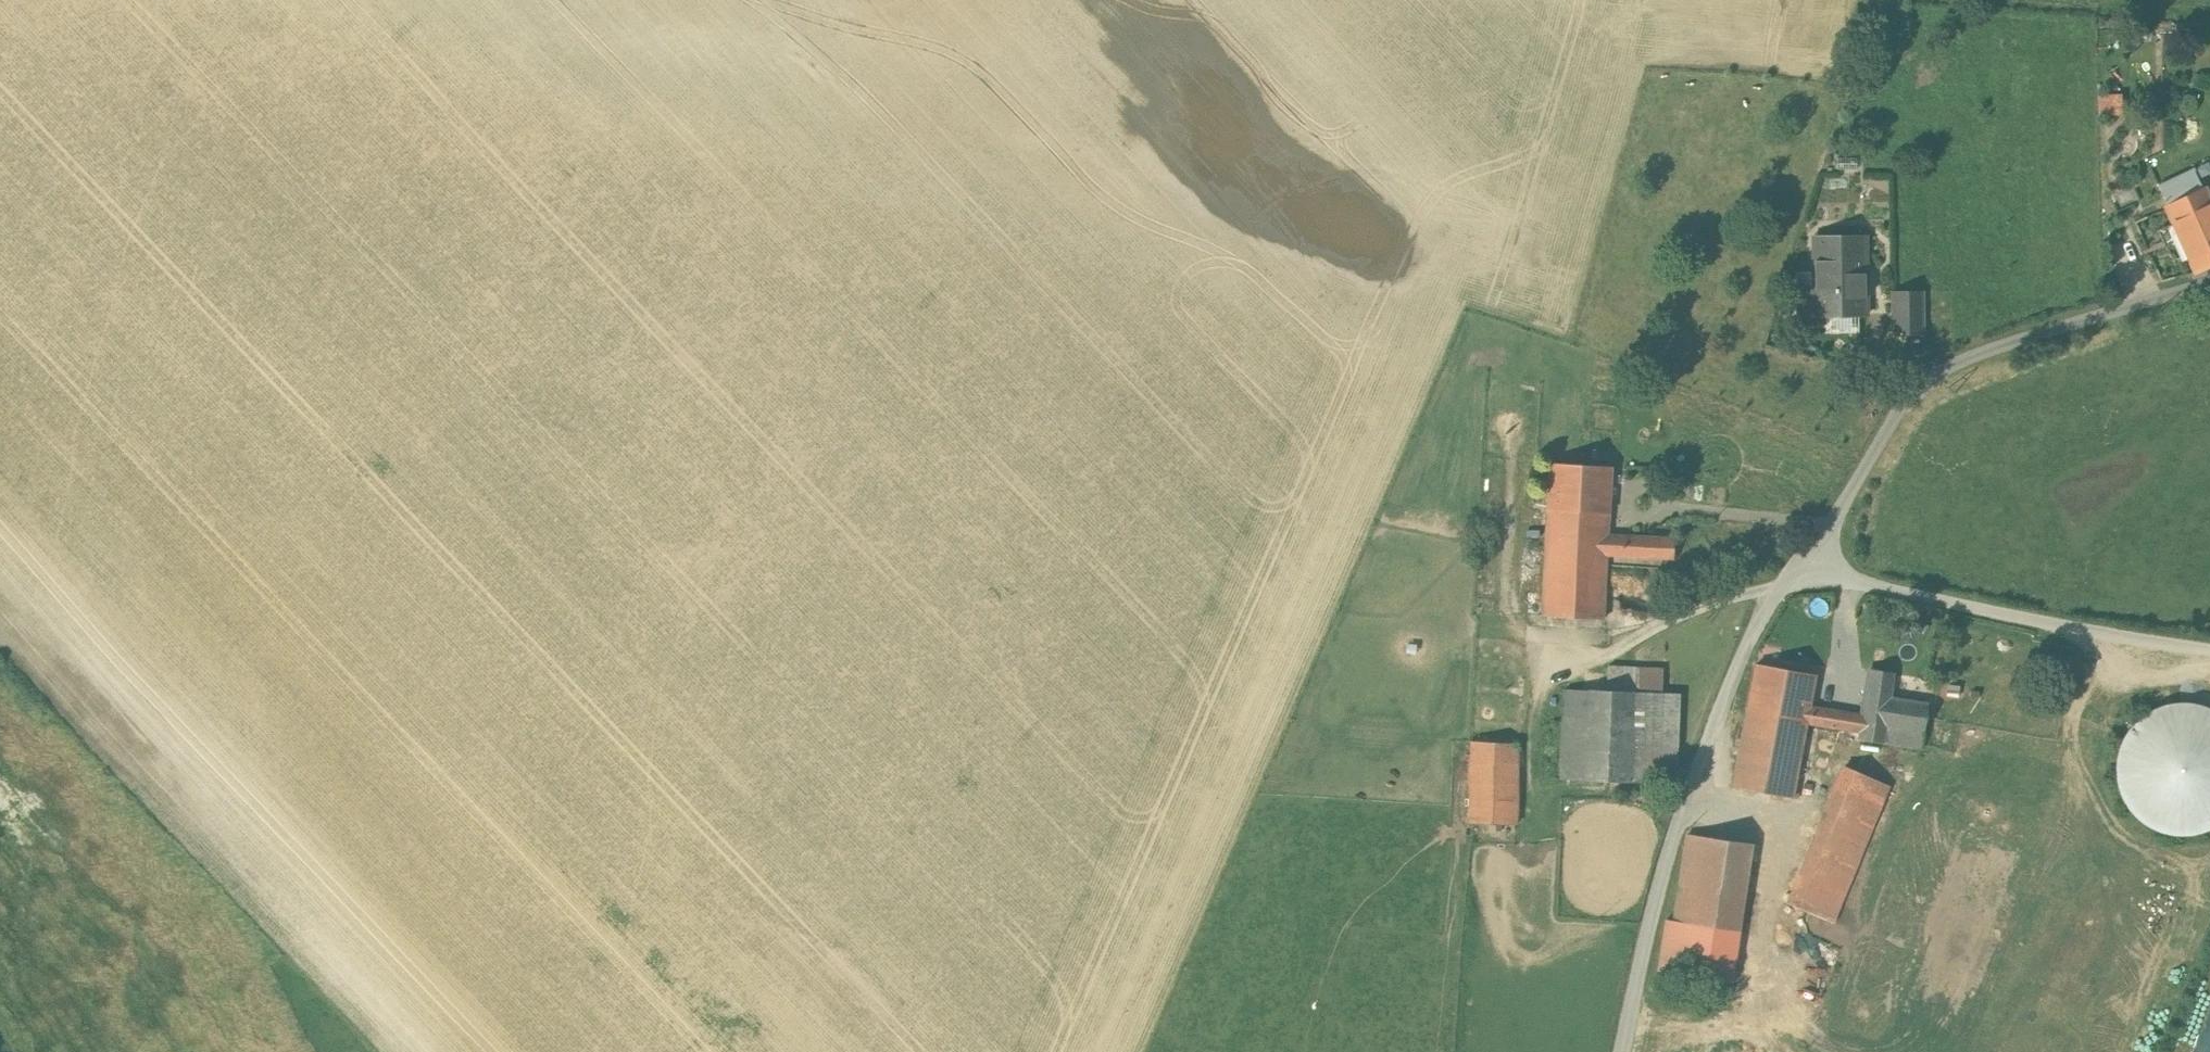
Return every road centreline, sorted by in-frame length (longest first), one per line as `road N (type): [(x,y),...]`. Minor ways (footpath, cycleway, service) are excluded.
road 1 (track): [(1811,560),(1763,621),(1725,696),(1657,903),(1623,1051)]

